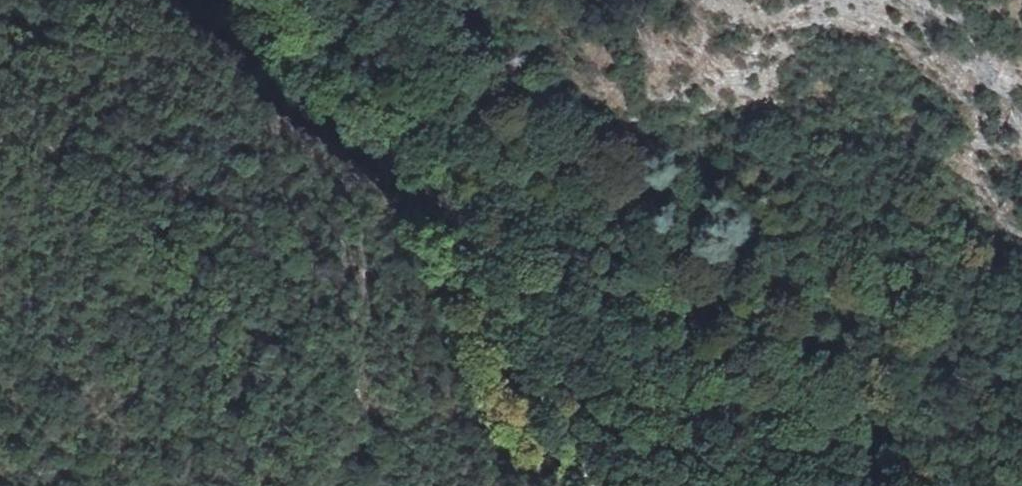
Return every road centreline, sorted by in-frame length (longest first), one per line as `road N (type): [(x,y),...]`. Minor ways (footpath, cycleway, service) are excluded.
road 1 (track): [(437,0),(625,218),(794,323),(861,376),(882,421),(889,485)]
road 2 (track): [(300,0),(404,170),(471,245),(594,485)]

